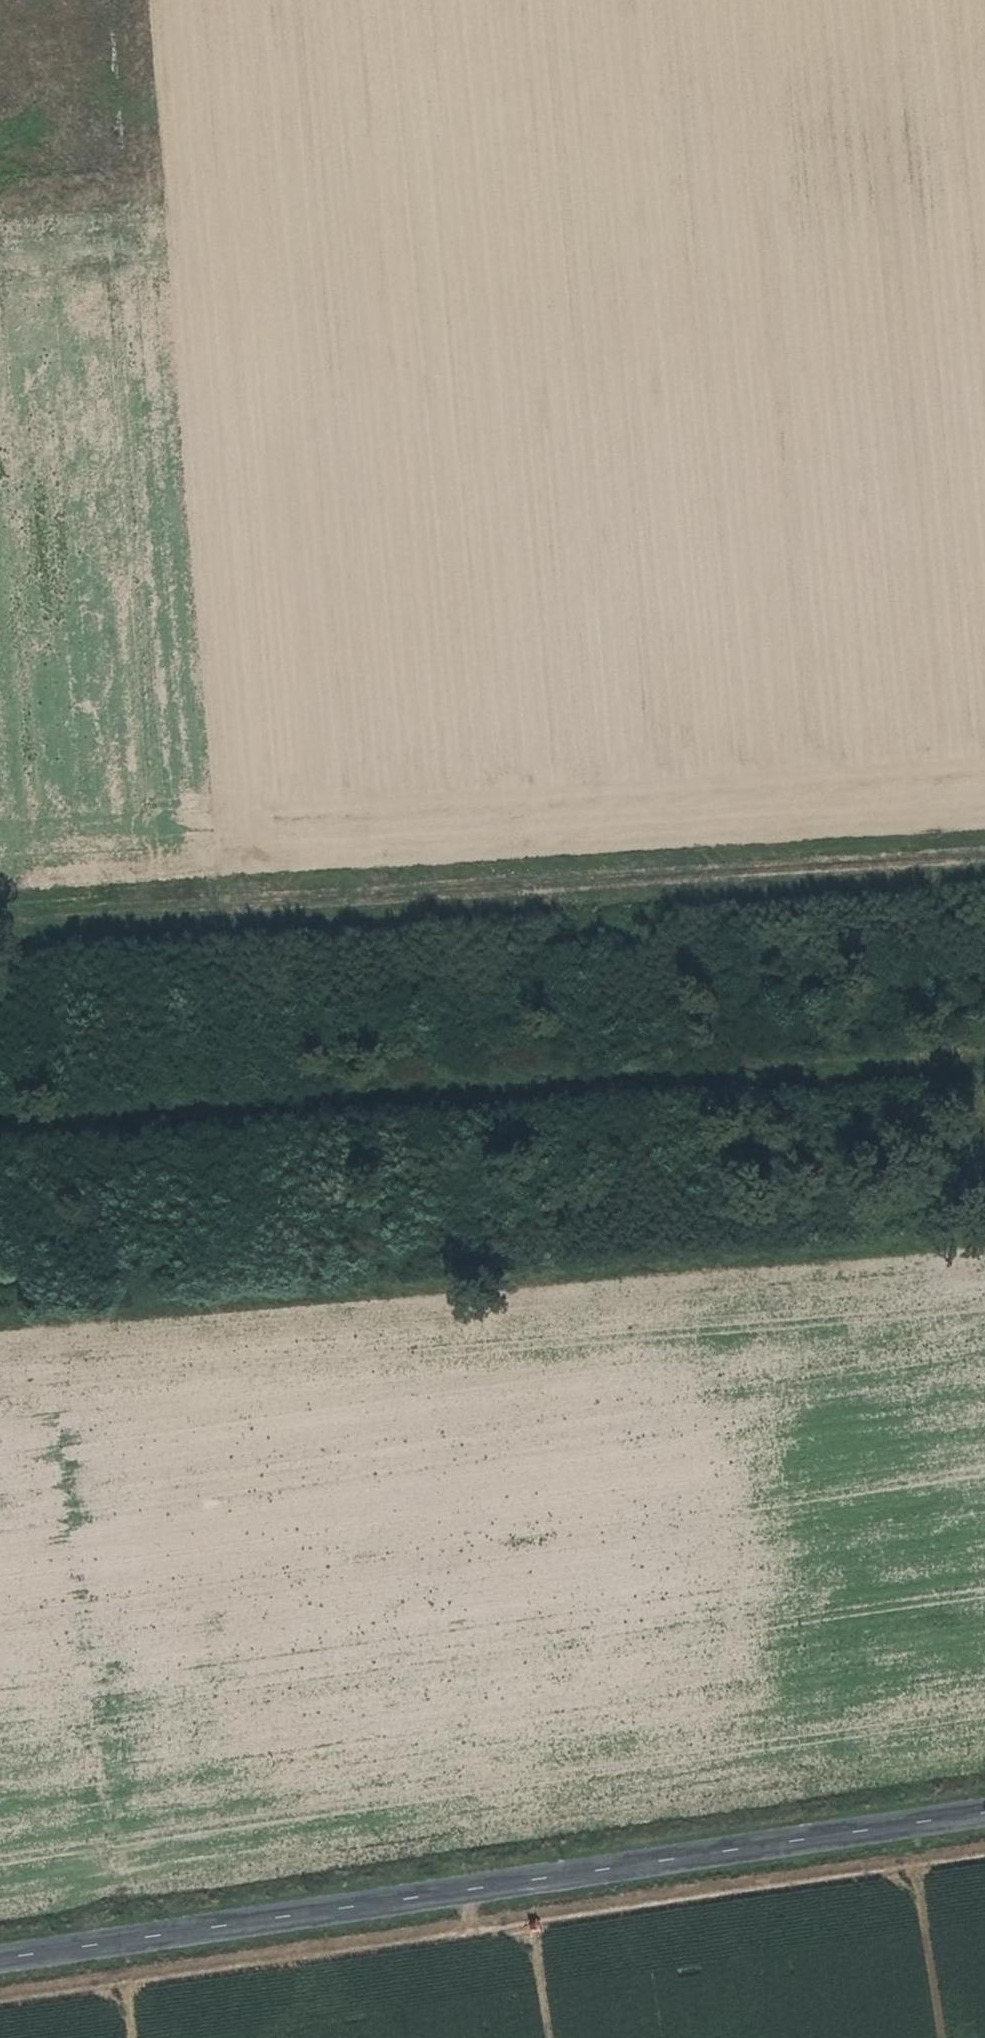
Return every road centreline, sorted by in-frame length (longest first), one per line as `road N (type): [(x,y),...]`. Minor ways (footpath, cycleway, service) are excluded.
road 1 (tertiary): [(984,1815),(0,1960)]

